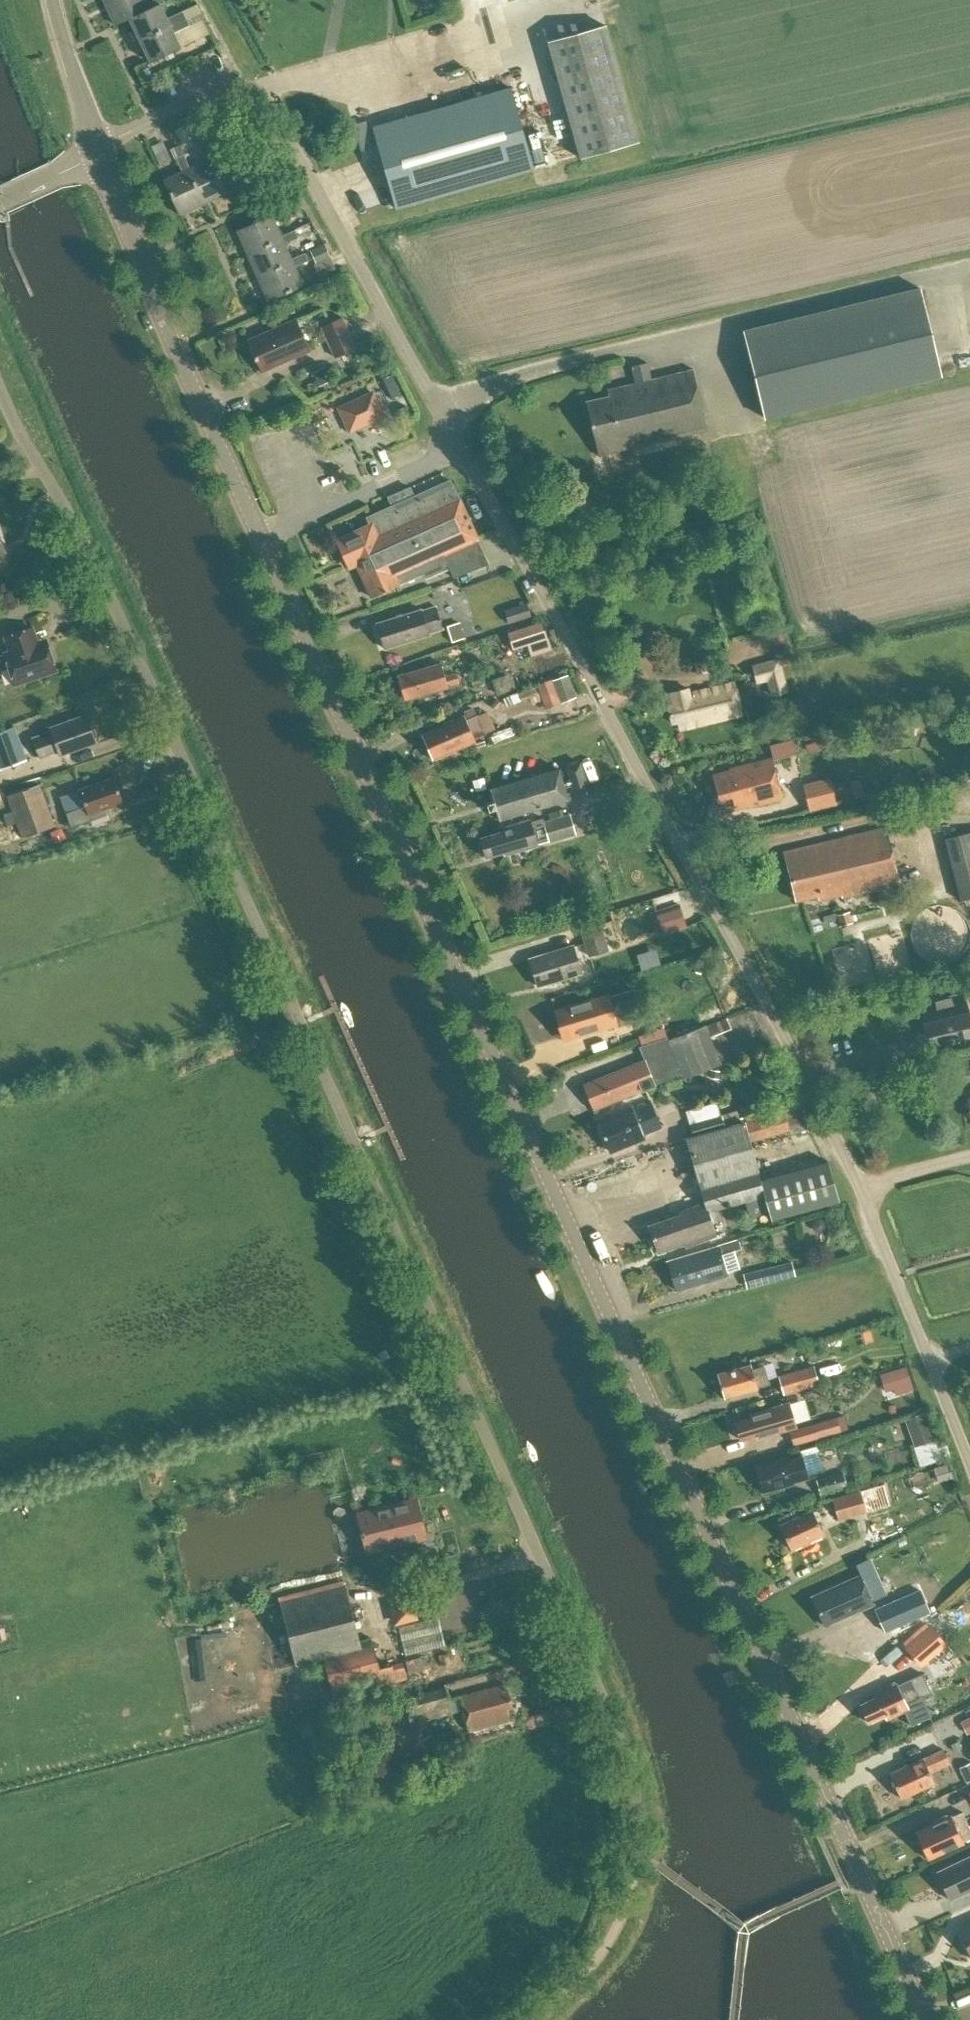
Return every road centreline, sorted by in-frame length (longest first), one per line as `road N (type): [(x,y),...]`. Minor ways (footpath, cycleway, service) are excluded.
road 1 (tertiary): [(927,2019),(262,540)]
road 2 (unclassified): [(641,1840),(619,1737),(108,595),(0,388)]
road 3 (residential): [(461,447),(818,1102),(969,1463)]
road 4 (residential): [(100,155),(219,89),(245,88),(268,106),(461,447)]
road 5 (tertiary): [(262,540),(100,155)]
road 6 (residential): [(461,447),(262,540)]
road 7 (unclassified): [(641,1840),(632,1893),(610,1940),(539,2019)]
road 8 (tertiary): [(100,155),(51,0)]

